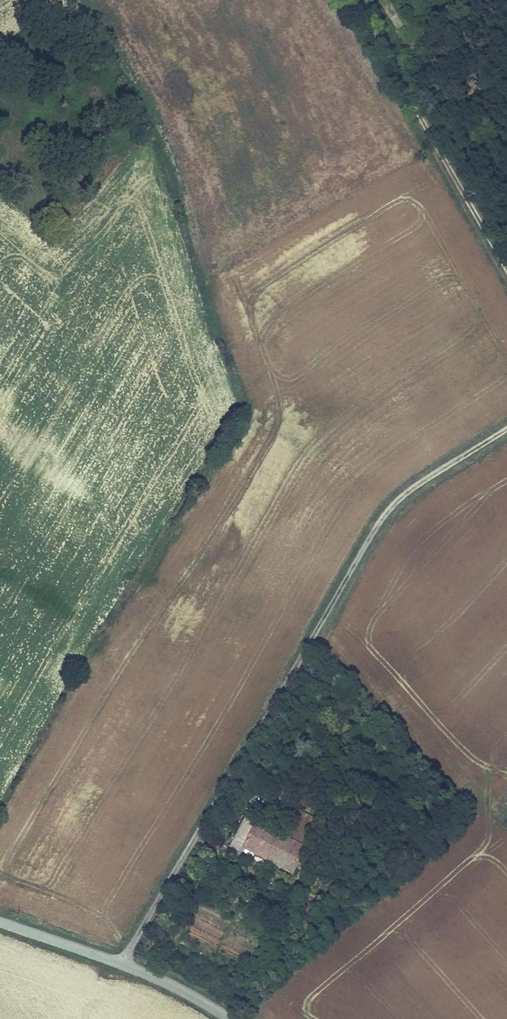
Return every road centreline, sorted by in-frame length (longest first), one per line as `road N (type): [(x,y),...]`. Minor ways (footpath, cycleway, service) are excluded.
road 1 (track): [(120,960),(385,503),(413,476),(506,424)]
road 2 (track): [(506,270),(355,0)]
road 3 (tertiary): [(0,918),(120,960),(233,1018)]

